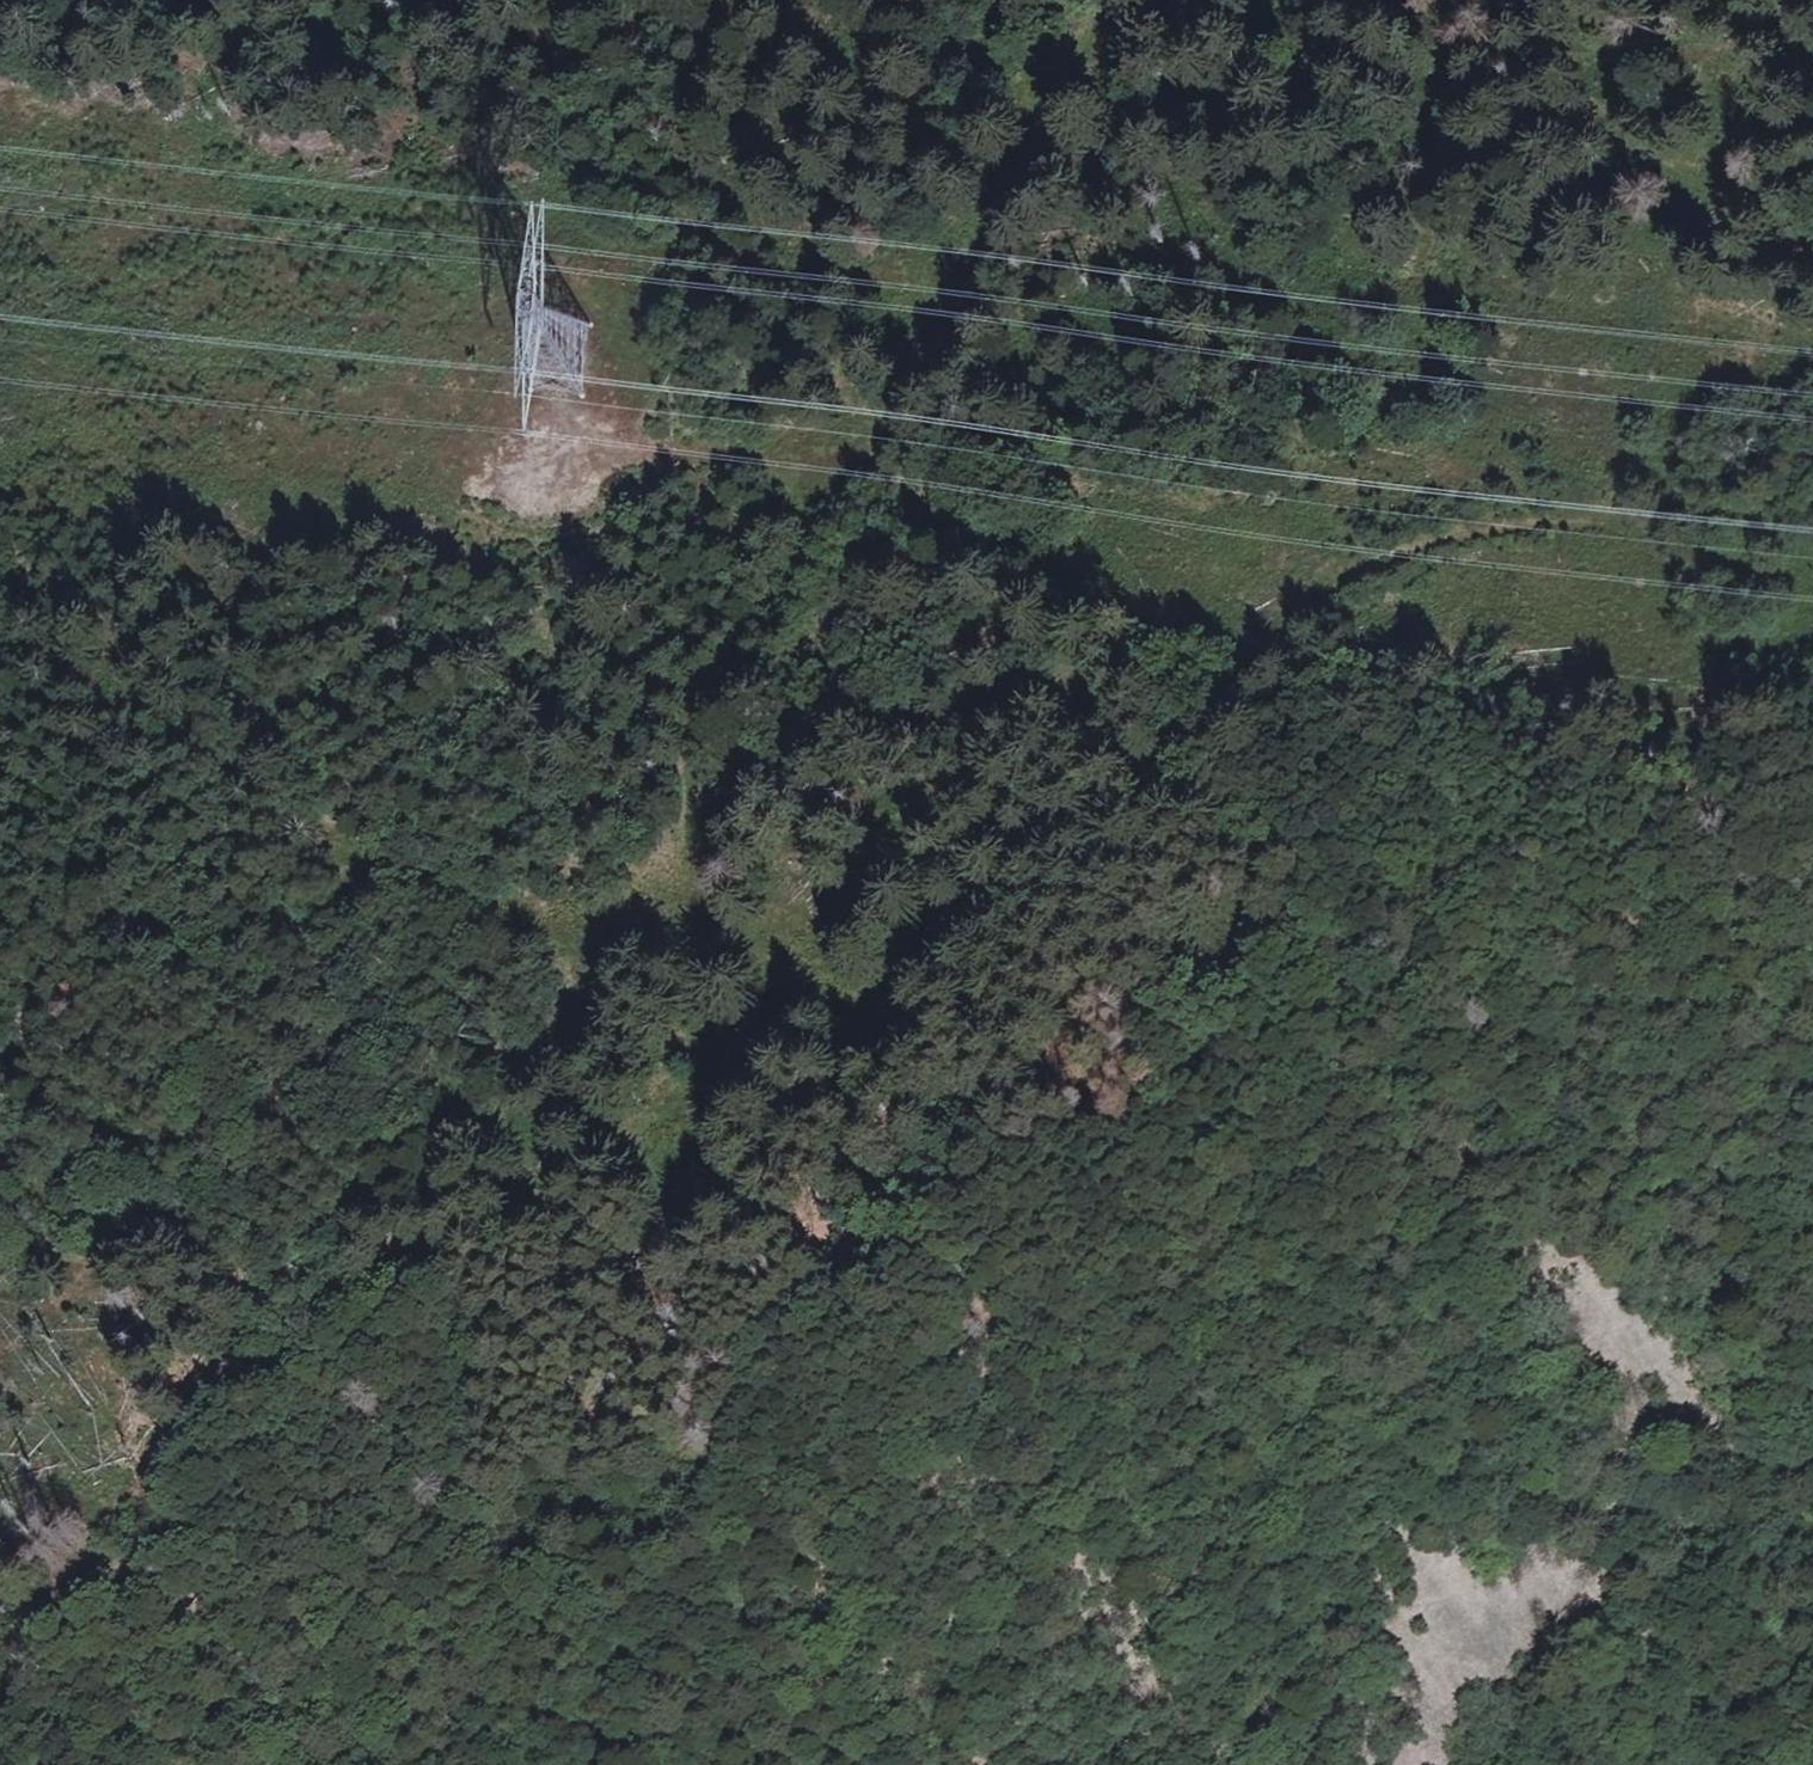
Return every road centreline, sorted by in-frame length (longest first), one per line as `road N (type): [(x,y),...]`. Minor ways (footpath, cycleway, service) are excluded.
road 1 (track): [(1533,0),(1812,241)]

